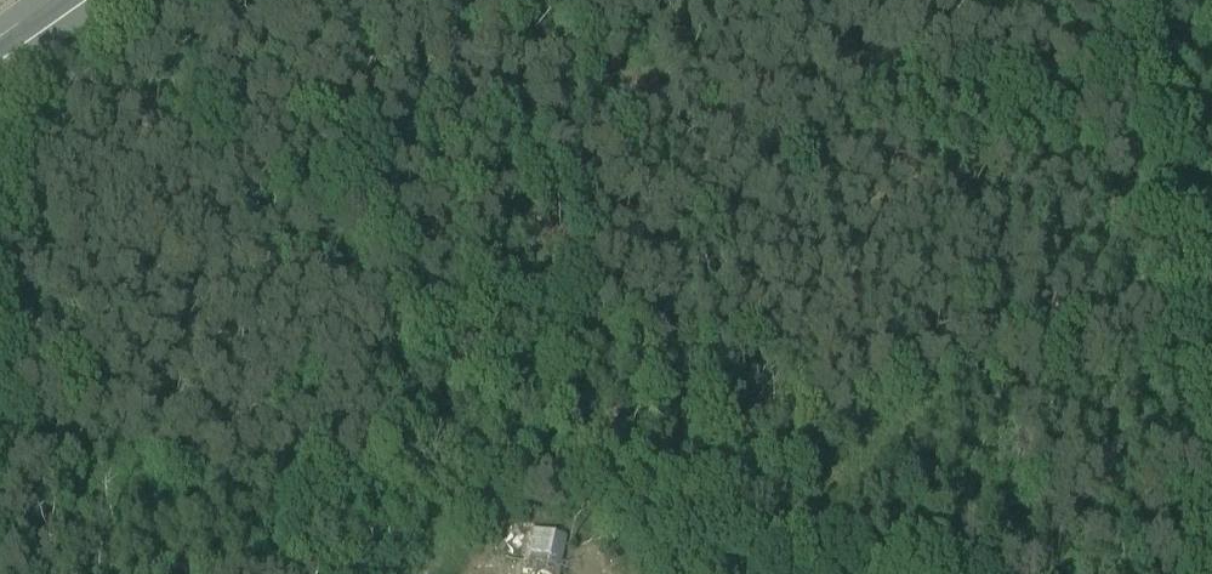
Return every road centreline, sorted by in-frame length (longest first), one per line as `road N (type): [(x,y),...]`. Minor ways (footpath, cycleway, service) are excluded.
road 1 (track): [(0,249),(13,121),(271,0)]
road 2 (track): [(1130,0),(1138,66),(1211,326)]

